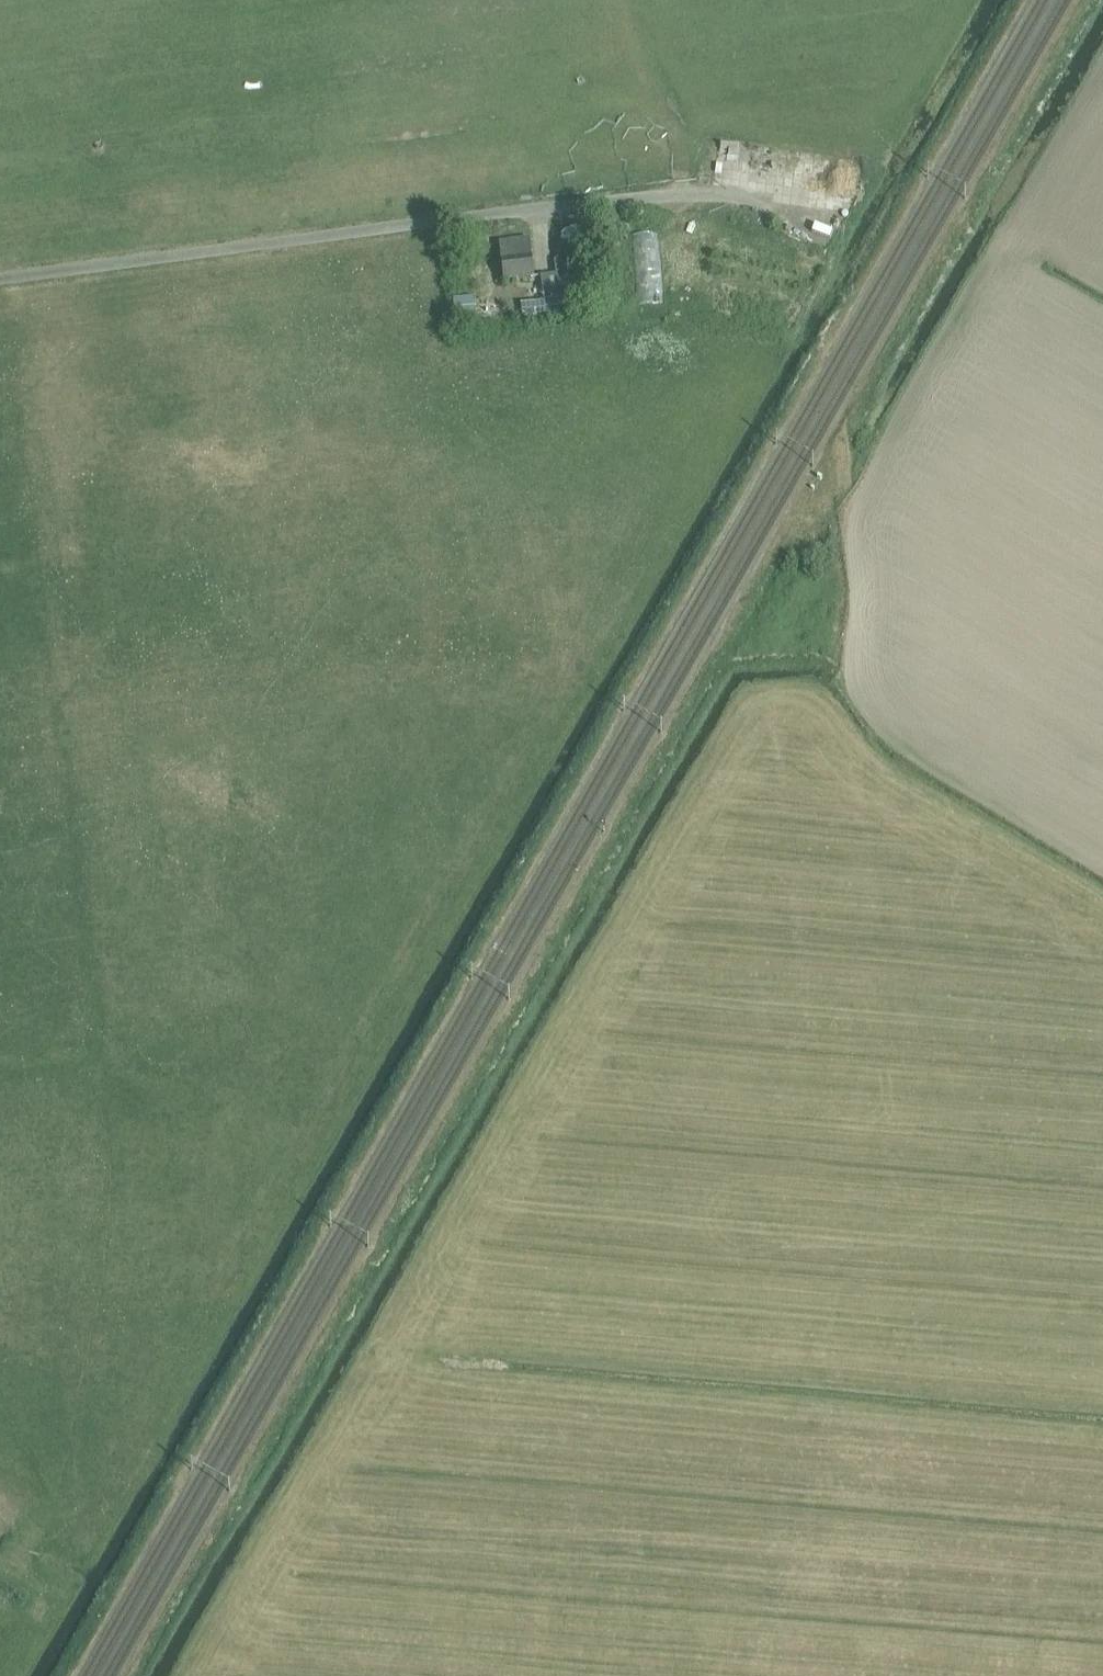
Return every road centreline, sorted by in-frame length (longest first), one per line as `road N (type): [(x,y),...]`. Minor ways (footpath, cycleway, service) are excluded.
road 1 (unclassified): [(0,277),(621,197),(726,193),(784,216)]

